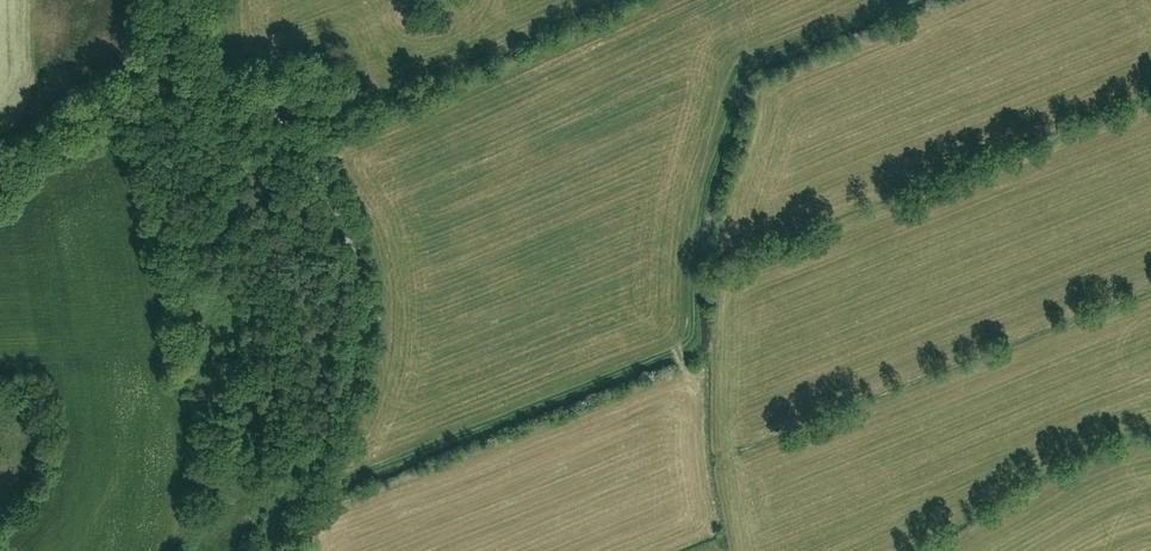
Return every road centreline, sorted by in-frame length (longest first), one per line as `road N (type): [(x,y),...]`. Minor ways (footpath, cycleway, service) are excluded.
road 1 (unclassified): [(287,550),(298,496),(351,370),(361,297),(347,237),(291,131),(247,94),(200,85),(110,102),(49,146),(0,161)]

